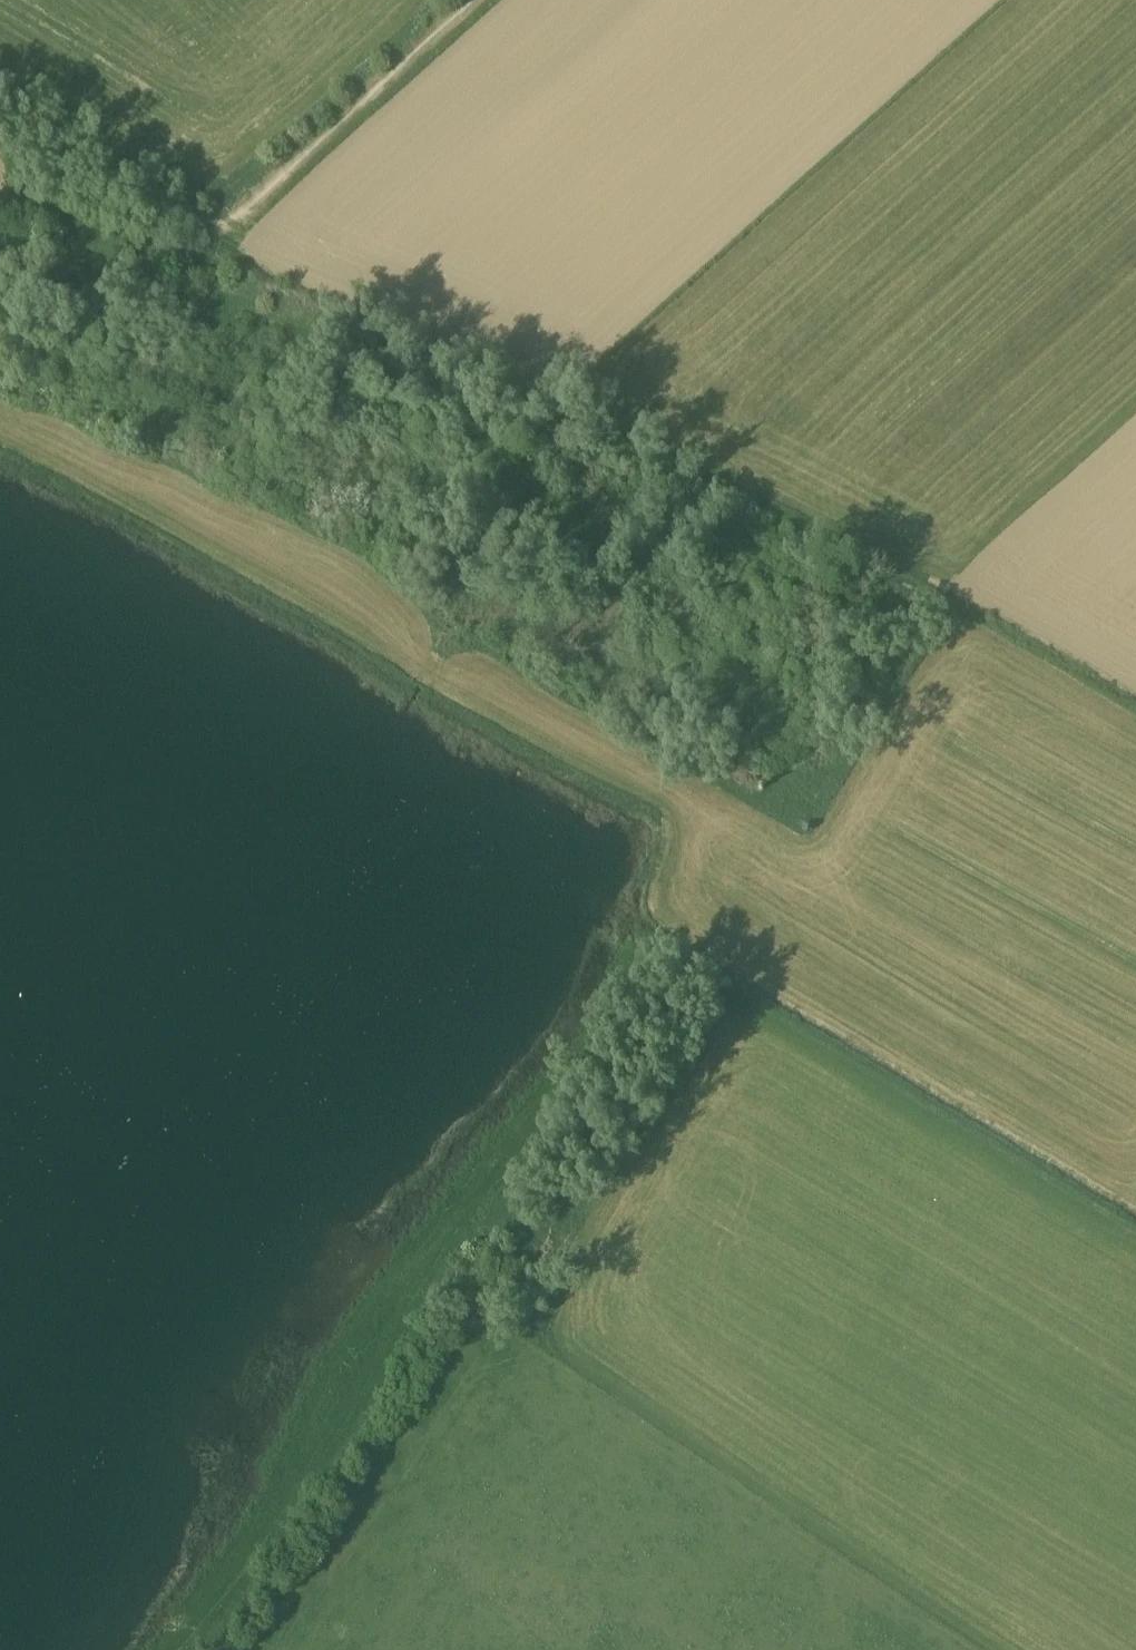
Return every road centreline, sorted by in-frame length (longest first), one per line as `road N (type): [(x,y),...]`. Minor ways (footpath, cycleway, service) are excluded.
road 1 (track): [(485,0),(246,219),(203,223)]

